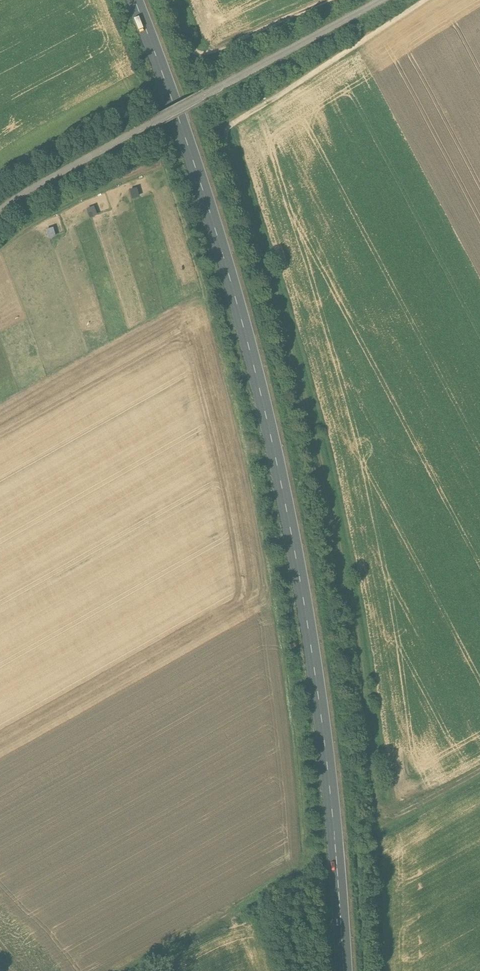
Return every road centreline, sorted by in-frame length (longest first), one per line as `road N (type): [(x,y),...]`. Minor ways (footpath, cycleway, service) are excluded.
road 1 (track): [(479,767),(400,811),(386,814),(376,800),(369,724),(288,341),(227,128),(428,0)]
road 2 (primary): [(341,970),(328,769),(265,411),(205,197),(132,0)]
road 3 (track): [(383,0),(145,128)]
road 4 (track): [(171,0),(201,54),(329,0)]
road 5 (track): [(0,210),(145,128)]

